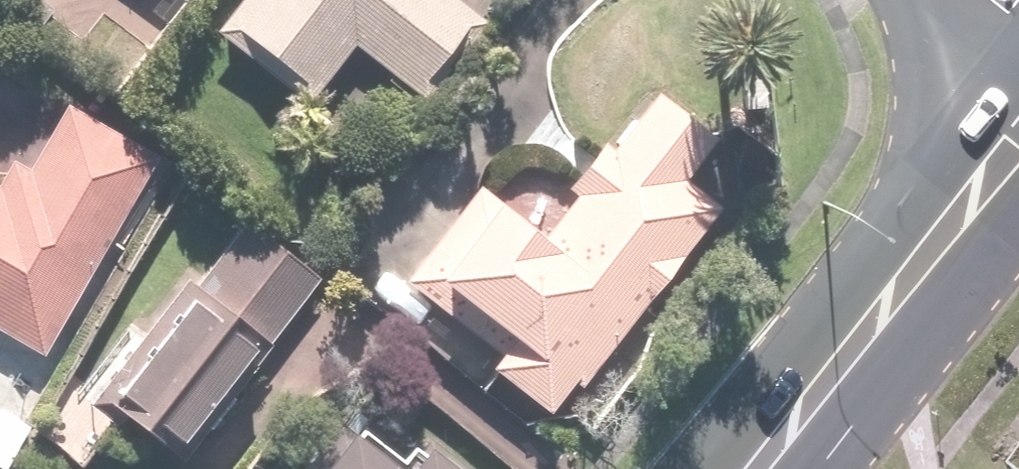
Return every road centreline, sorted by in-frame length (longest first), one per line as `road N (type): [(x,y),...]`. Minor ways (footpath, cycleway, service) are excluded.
road 1 (primary): [(759,468),(1018,136)]

